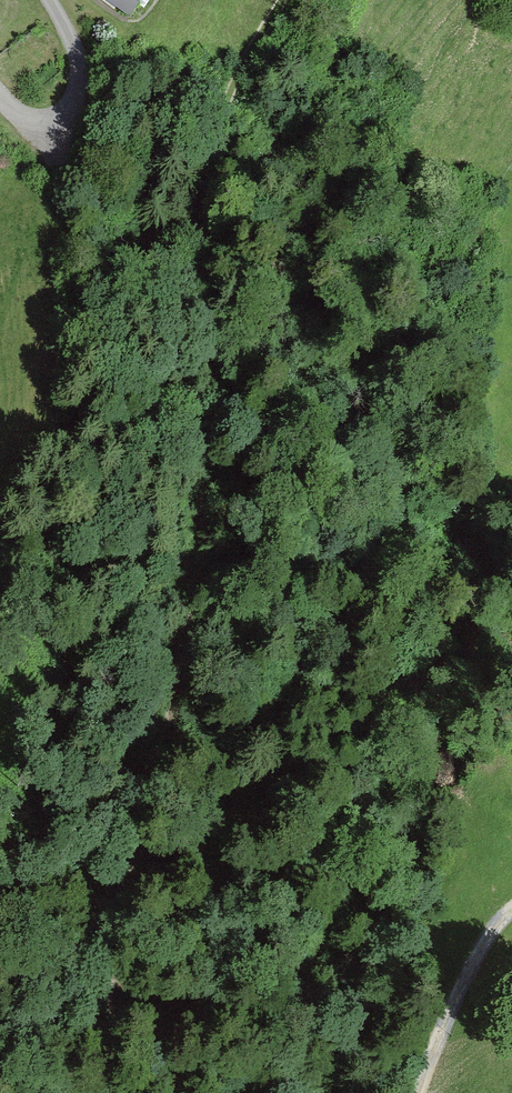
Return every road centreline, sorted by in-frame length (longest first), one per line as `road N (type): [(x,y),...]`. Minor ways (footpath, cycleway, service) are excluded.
road 1 (track): [(90,1092),(181,681),(218,404),(197,213),(226,110),(283,0)]
road 2 (track): [(511,906),(480,944),(418,1092)]
road 3 (unclassified): [(49,0),(76,54),(76,95),(62,114),(38,118),(0,96)]

